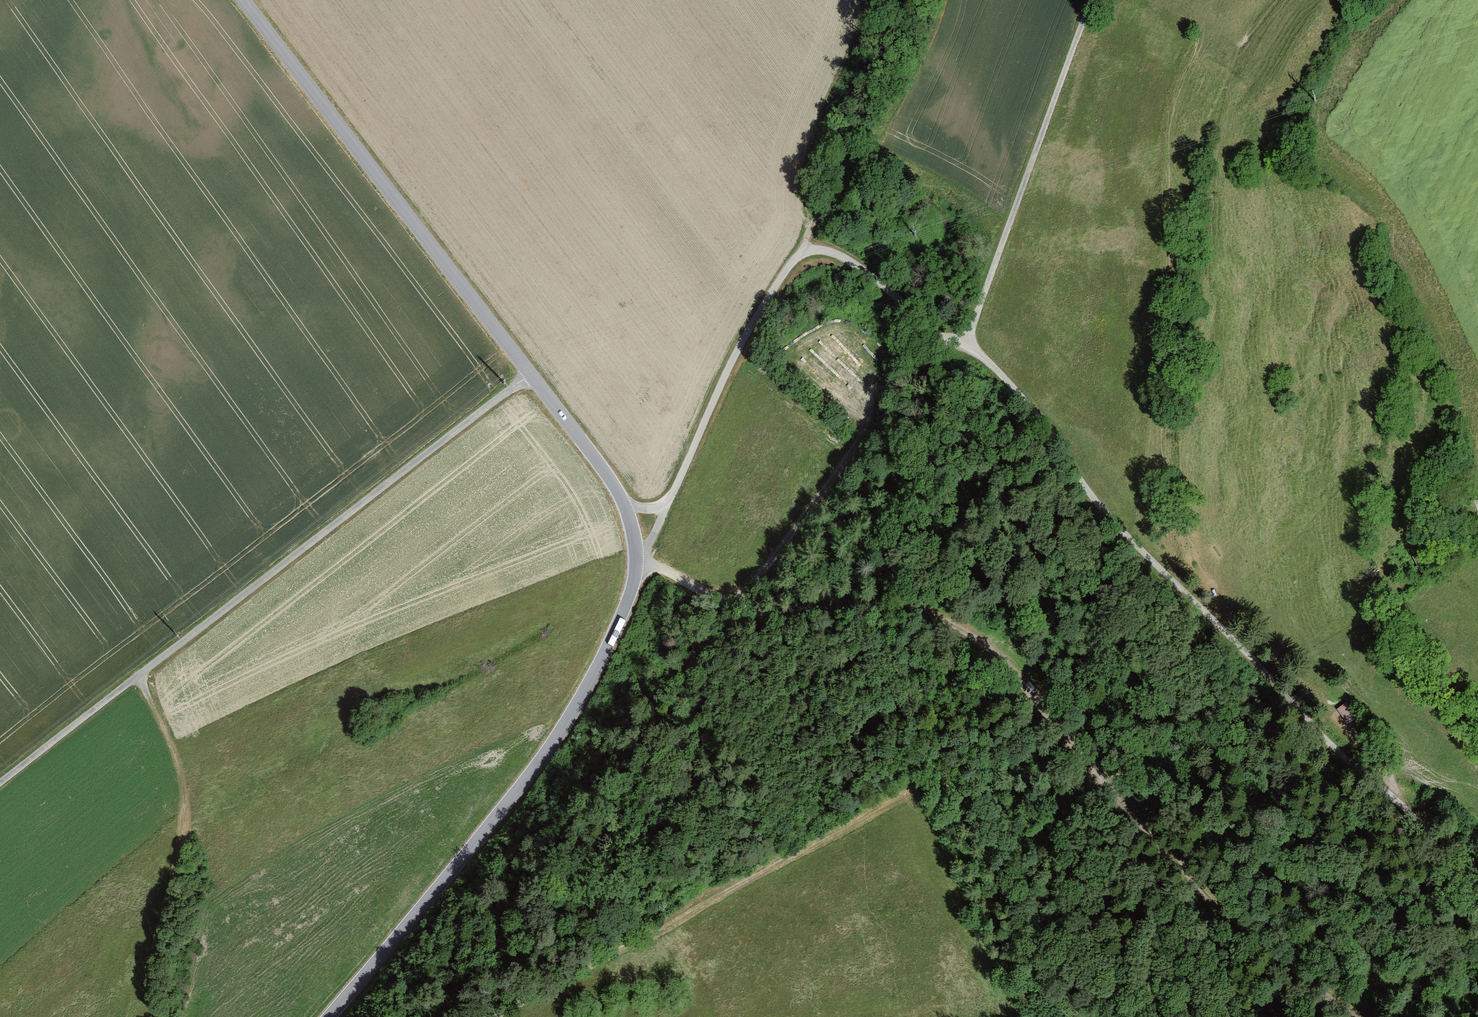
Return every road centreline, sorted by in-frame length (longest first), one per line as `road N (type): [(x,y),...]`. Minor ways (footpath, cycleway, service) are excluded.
road 1 (track): [(1360,1016),(1233,923),(1168,861),(1059,716),(968,634),(895,606),(787,614),(644,564)]
road 2 (unclassified): [(977,351),(1093,504),(1210,628),(1383,795),(1459,847)]
road 3 (unclassified): [(530,370),(0,782)]
road 4 (tertiary): [(336,1016),(520,814),(589,713),(637,601),(644,564)]
road 5 (unclassified): [(673,495),(746,330),(799,254),(817,249),(845,257),(977,351)]
road 6 (track): [(913,781),(498,1016)]
road 7 (tertiary): [(530,370),(244,0)]
road 8 (unclassified): [(1099,0),(973,331),(977,351)]
road 9 (track): [(137,676),(182,766),(149,1016)]
road 10 (track): [(923,0),(858,159),(799,254)]
road 11 (tertiary): [(625,497),(530,370)]

